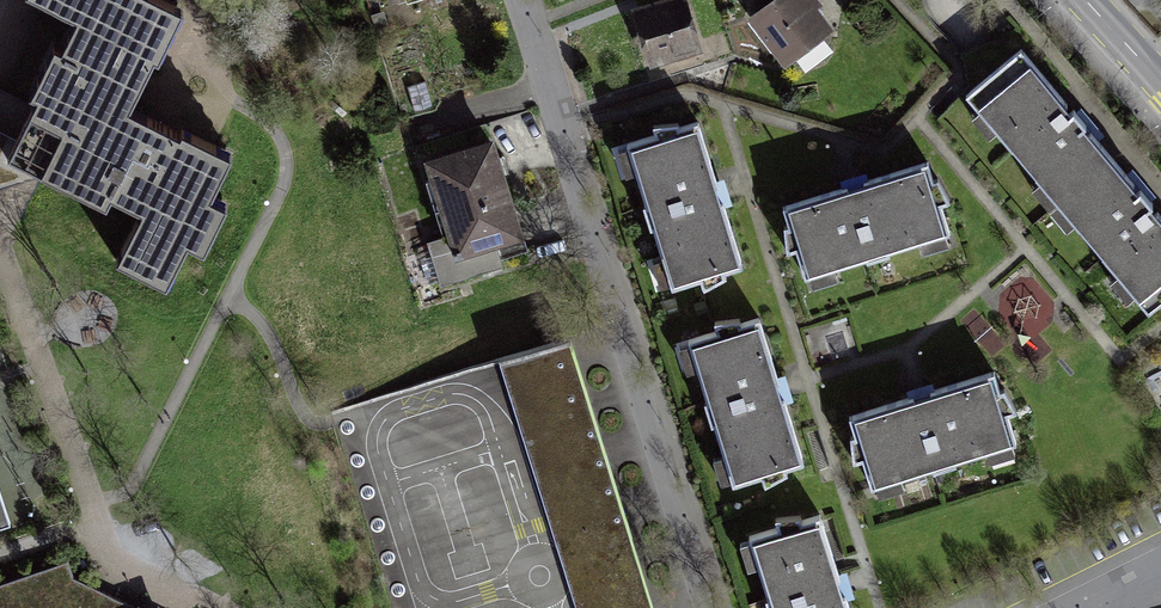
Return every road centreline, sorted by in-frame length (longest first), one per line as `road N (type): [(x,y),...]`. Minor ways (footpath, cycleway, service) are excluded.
road 1 (residential): [(712,607),(527,0)]

